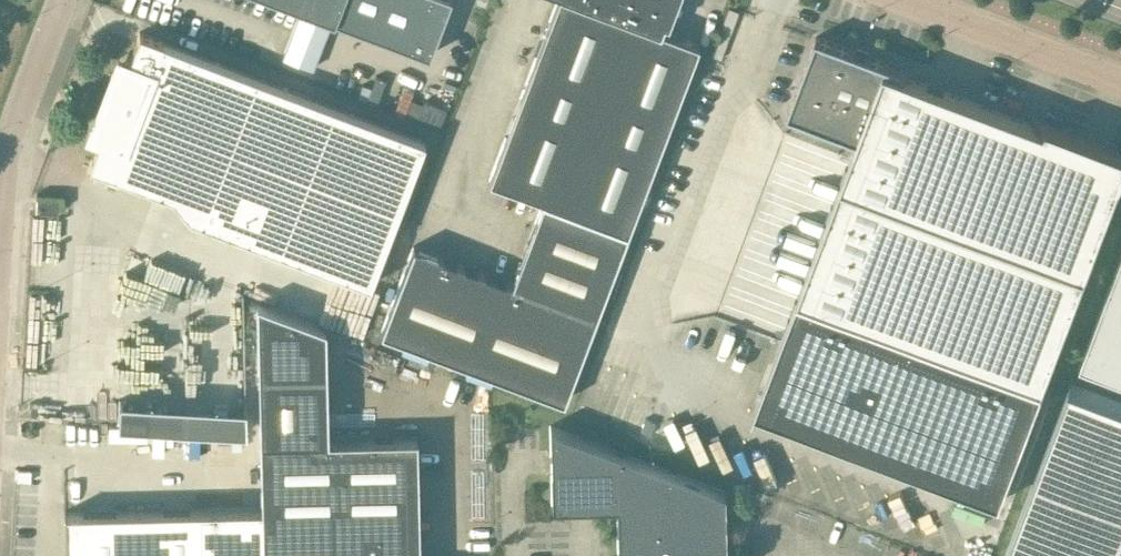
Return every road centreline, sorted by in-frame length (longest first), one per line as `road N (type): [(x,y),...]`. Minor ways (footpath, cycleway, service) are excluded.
road 1 (unclassified): [(904,0),(1120,82)]
road 2 (unclassified): [(60,0),(0,168)]

